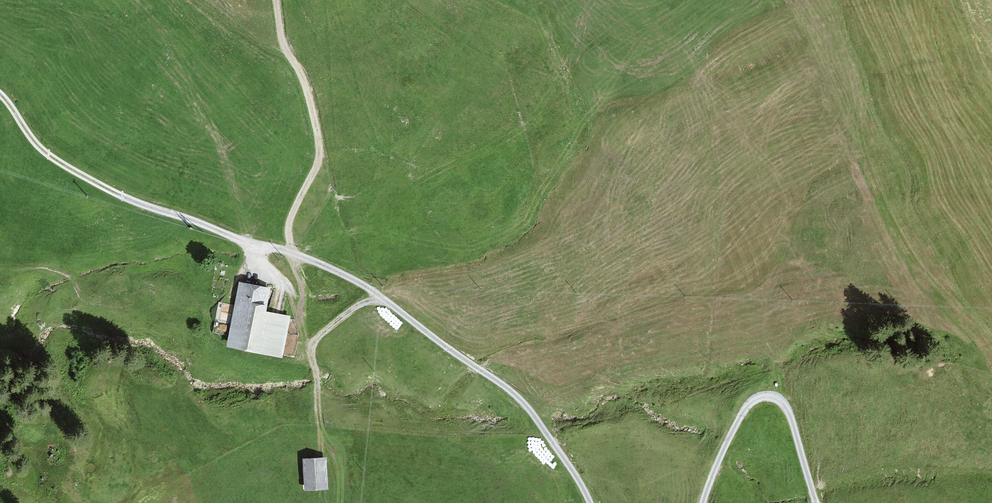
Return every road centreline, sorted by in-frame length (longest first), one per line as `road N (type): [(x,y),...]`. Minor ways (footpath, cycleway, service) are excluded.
road 1 (track): [(0,89),(47,147),(84,172),(373,290),(531,412),(590,502)]
road 2 (track): [(292,252),(289,224),(320,150),(276,0)]
road 3 (track): [(703,502),(737,423),(765,396),(789,414),(817,502)]

